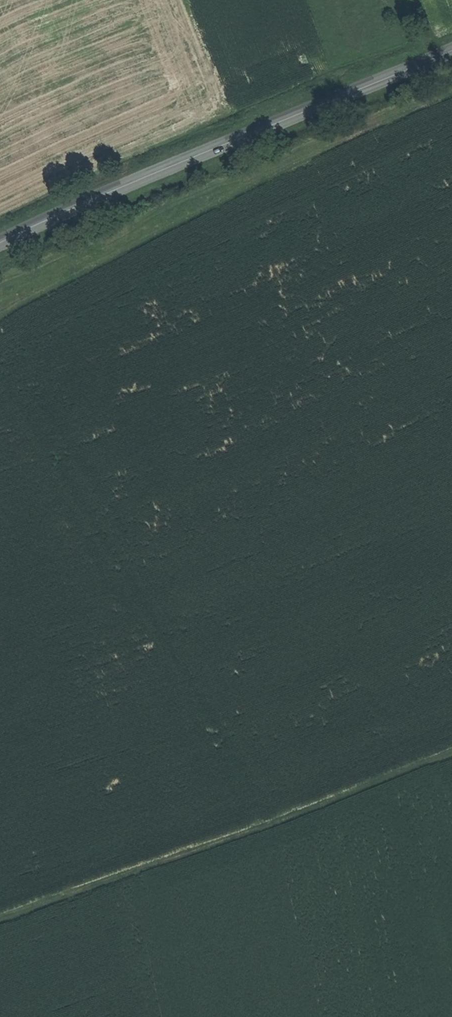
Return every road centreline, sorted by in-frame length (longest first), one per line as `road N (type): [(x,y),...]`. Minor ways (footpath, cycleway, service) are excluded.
road 1 (tertiary): [(0,243),(451,48)]
road 2 (track): [(451,747),(272,824),(0,921)]

